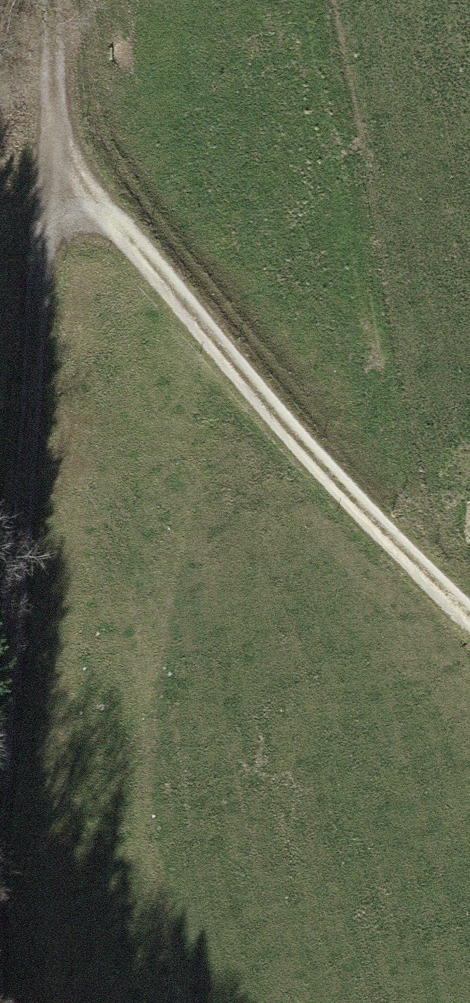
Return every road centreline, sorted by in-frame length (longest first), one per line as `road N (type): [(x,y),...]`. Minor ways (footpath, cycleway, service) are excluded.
road 1 (track): [(0,705),(52,139),(48,0)]
road 2 (track): [(469,631),(380,549),(52,139)]

